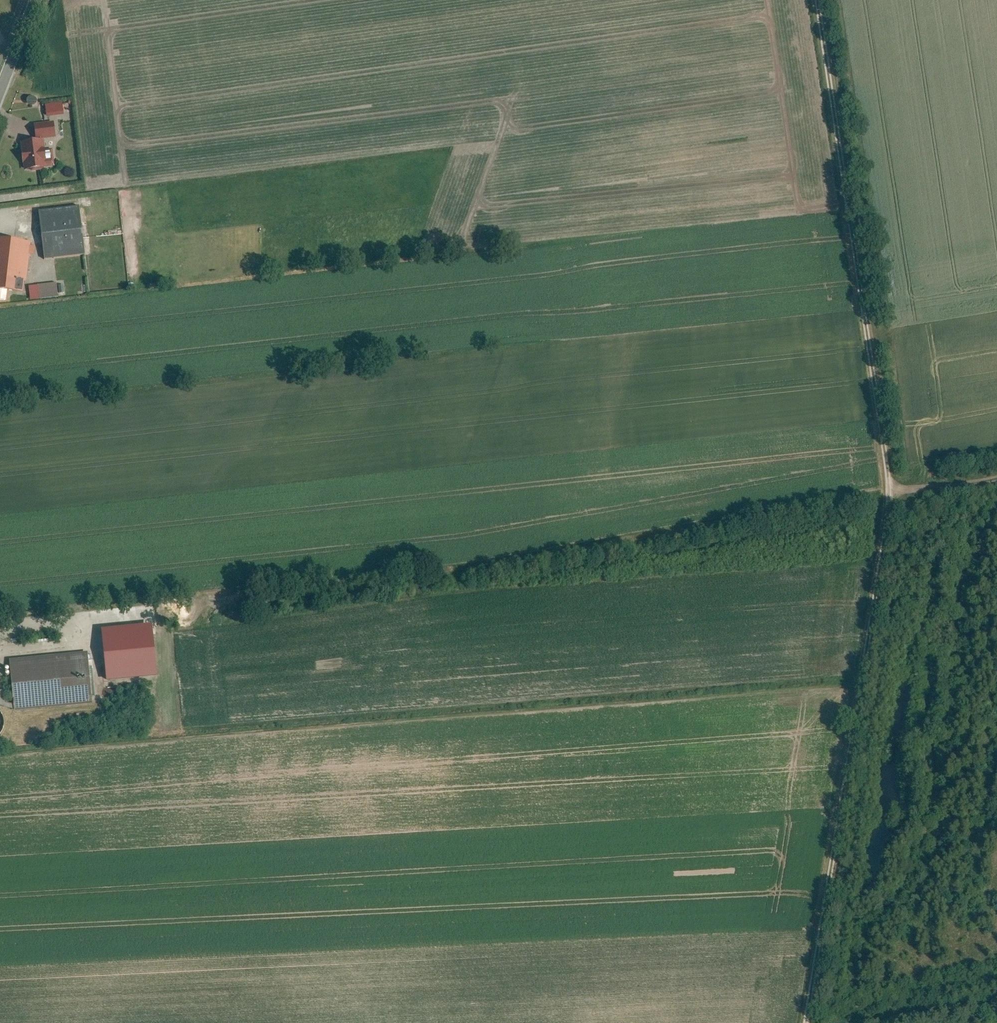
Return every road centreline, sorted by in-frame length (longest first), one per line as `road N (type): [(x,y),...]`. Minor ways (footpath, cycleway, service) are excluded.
road 1 (unclassified): [(819,0),(891,493),(804,1022)]

